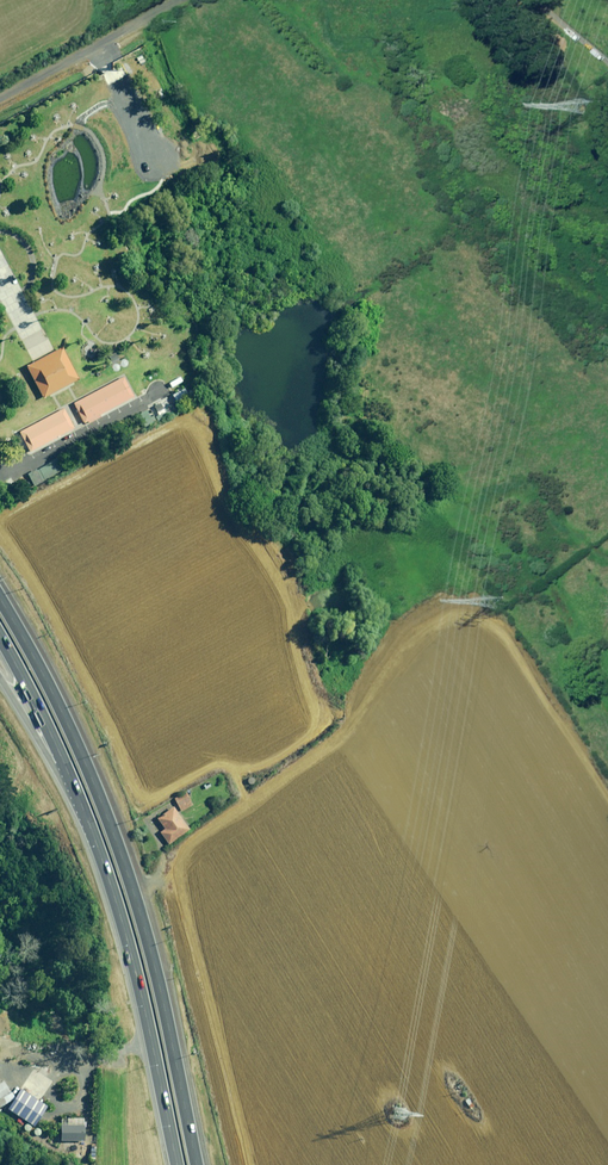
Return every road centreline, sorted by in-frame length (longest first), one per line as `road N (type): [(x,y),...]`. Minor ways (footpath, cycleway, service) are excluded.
road 1 (motorway): [(0,605),(72,741),(130,887),(197,1164)]
road 2 (motorway): [(175,1164),(129,952),(76,802)]
road 3 (unclassified): [(181,0),(0,97)]
road 4 (motorway): [(76,802),(0,643)]
road 5 (motorway): [(76,802),(0,685)]

